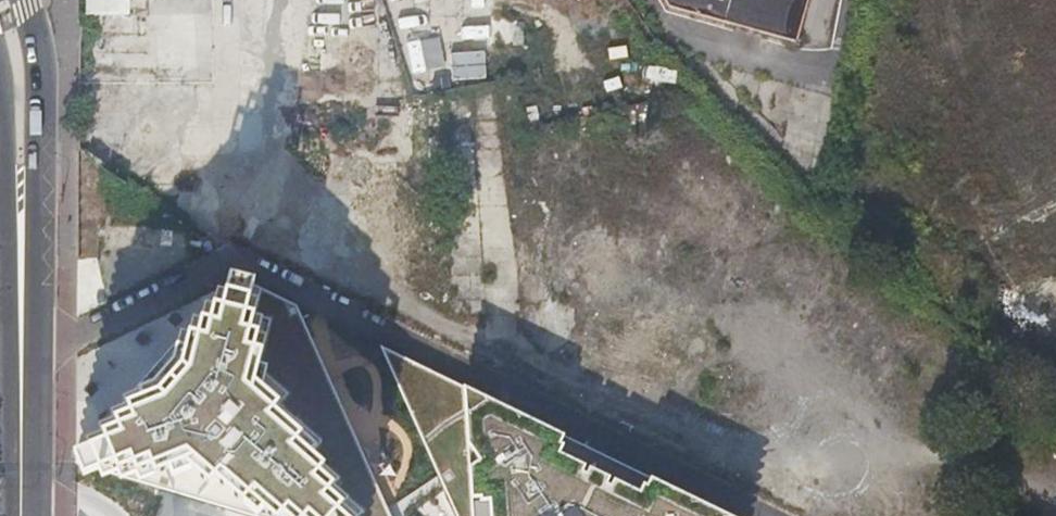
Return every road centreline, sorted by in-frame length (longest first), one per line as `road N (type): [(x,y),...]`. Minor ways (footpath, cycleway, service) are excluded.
road 1 (secondary): [(24,403),(39,82),(25,0)]
road 2 (secondary): [(2,215),(24,403)]

